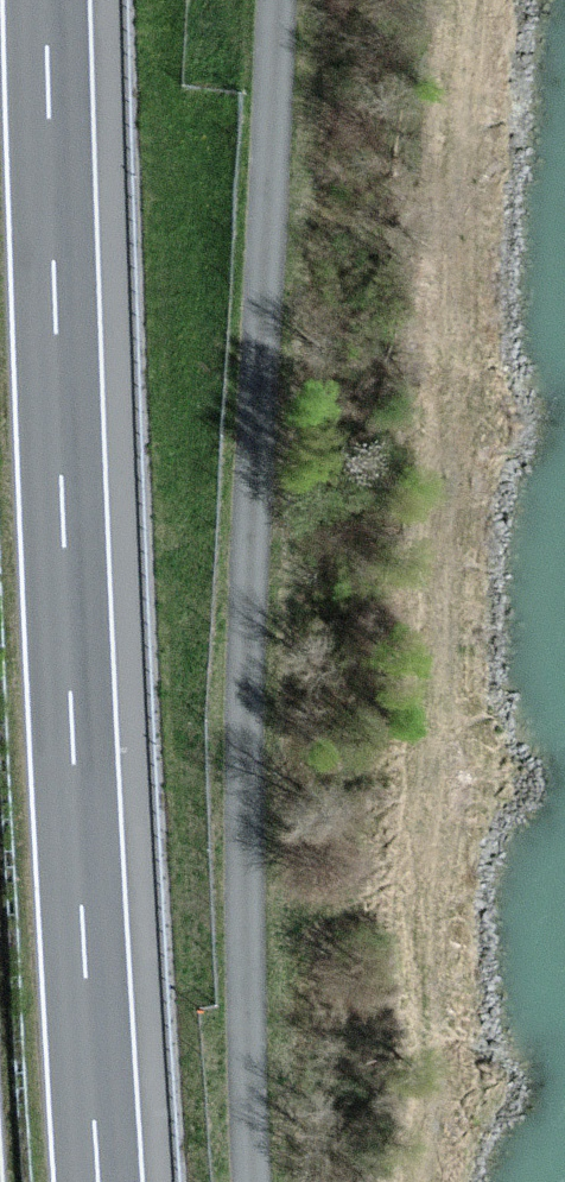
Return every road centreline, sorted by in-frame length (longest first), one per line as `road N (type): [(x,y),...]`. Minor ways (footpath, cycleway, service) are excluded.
road 1 (motorway): [(100,1181),(46,0)]
road 2 (unclassified): [(278,0),(245,715),(254,1181)]

